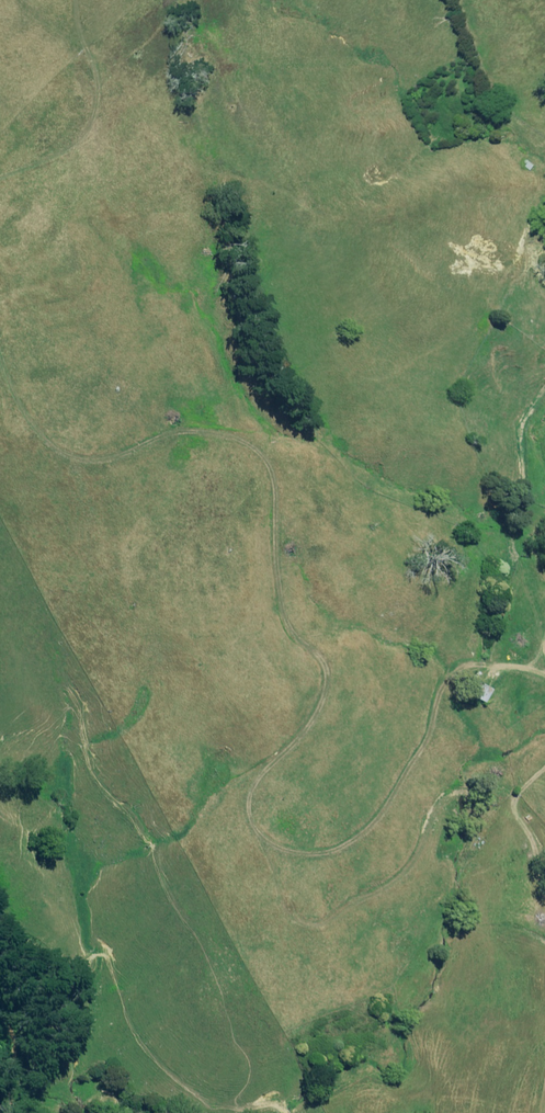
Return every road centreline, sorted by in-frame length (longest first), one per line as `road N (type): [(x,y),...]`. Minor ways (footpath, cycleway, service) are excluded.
road 1 (track): [(544,676),(494,664),(432,716),(375,819),(312,850),(249,834),(262,766),(320,706),(328,652),(289,587),(271,470),(229,437),(173,429),(110,455),(45,438),(0,376)]
road 2 (track): [(0,174),(73,144),(100,106),(79,23),(83,0)]

